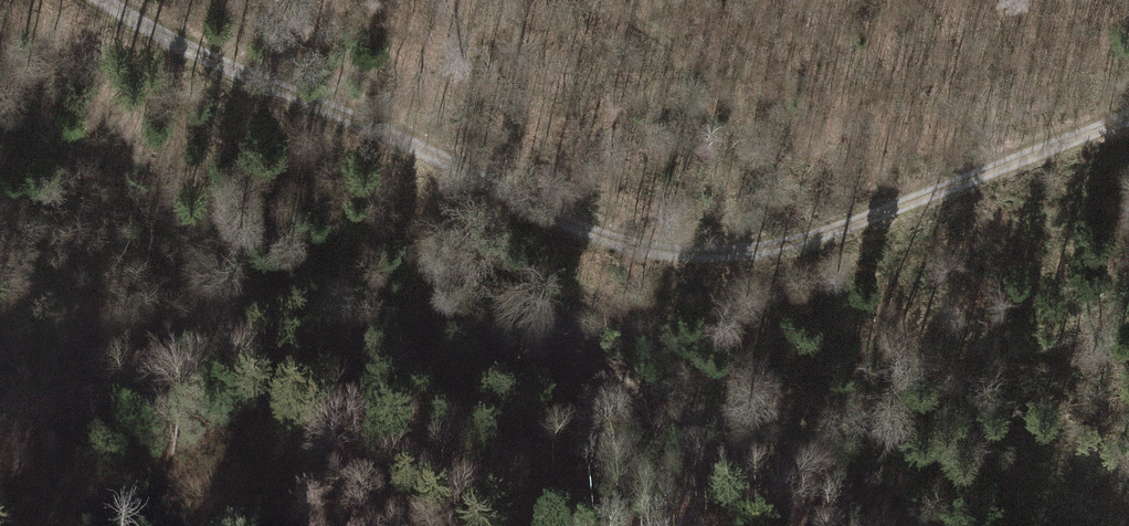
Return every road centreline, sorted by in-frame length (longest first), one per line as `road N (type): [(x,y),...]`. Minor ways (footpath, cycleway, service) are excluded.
road 1 (track): [(98,0),(645,249),(699,253),(820,241),(1128,129)]
road 2 (track): [(413,148),(507,260),(601,313),(832,415),(1021,473)]

